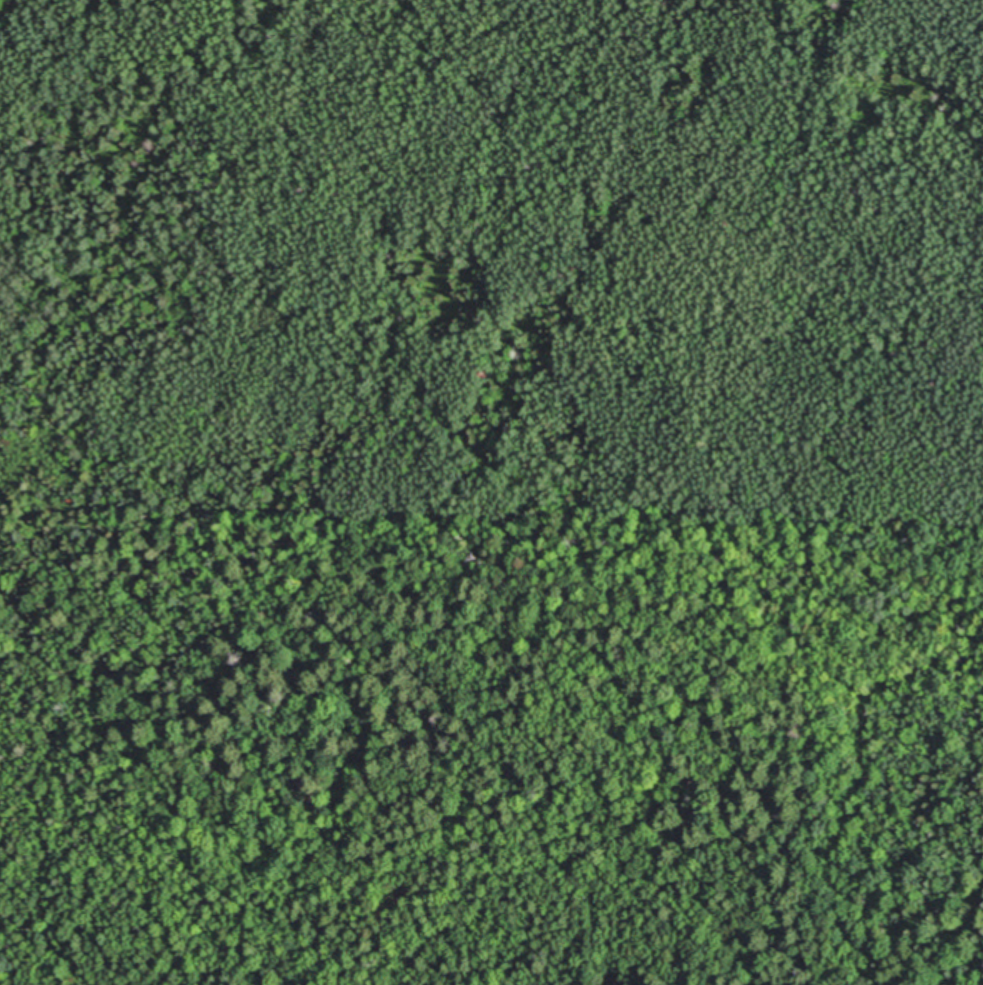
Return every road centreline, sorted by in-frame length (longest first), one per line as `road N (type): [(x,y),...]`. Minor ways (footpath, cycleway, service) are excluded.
road 1 (residential): [(331,0),(469,93)]

